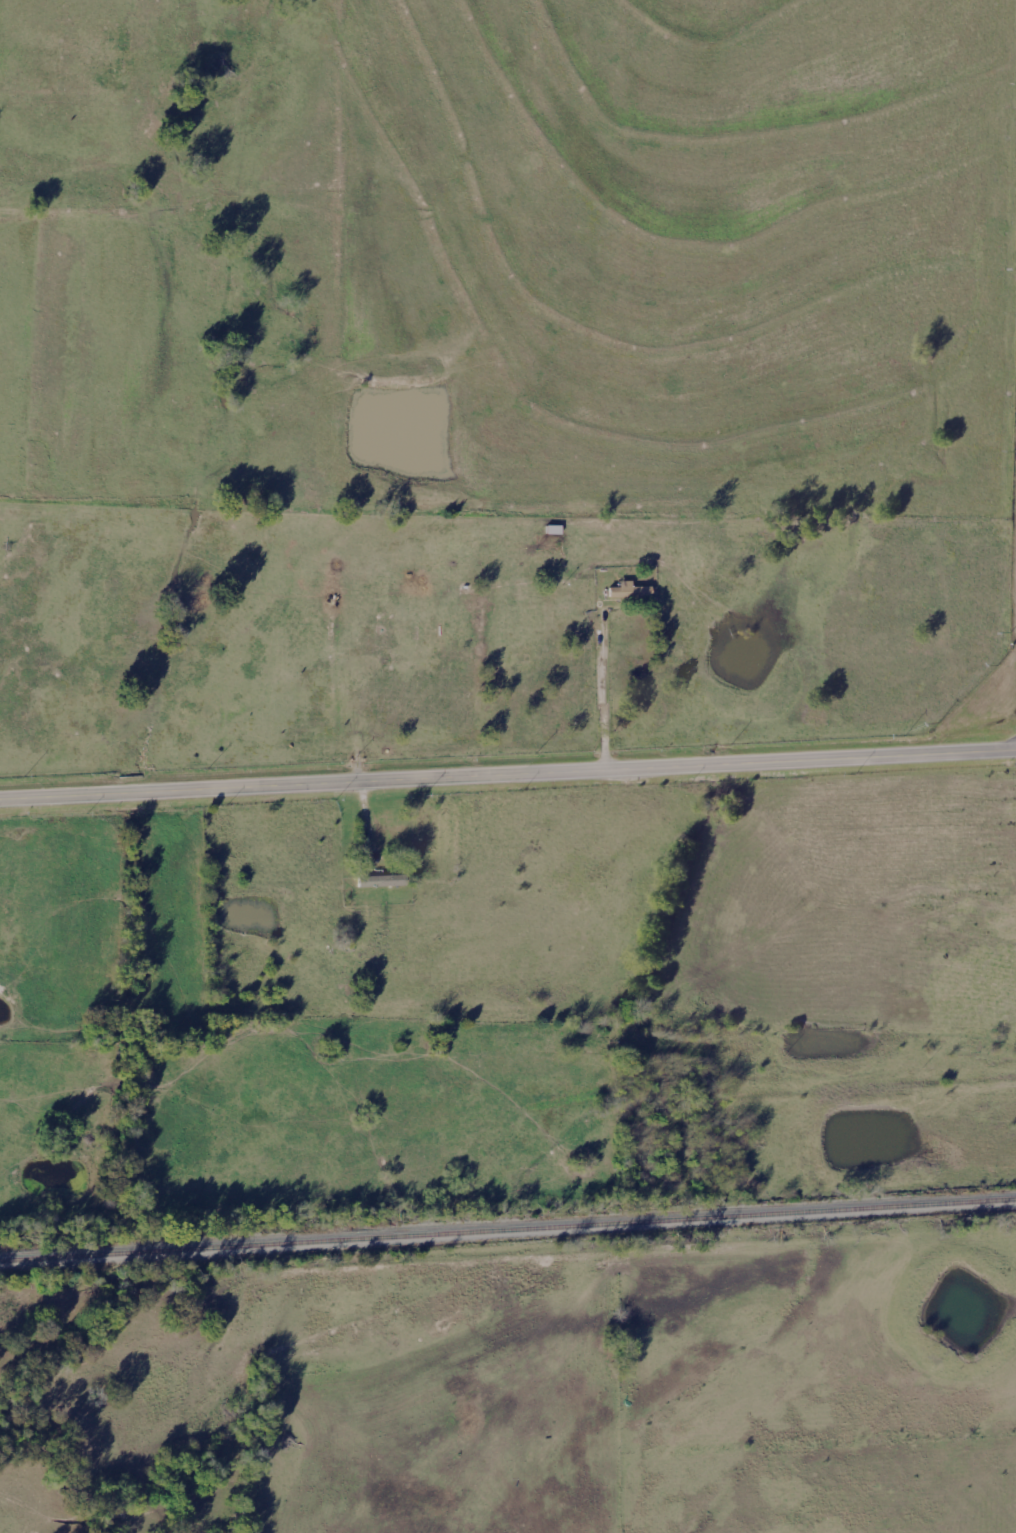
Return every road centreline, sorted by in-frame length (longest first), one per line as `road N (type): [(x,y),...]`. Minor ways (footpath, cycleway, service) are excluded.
road 1 (tertiary): [(0,800),(1015,751)]

